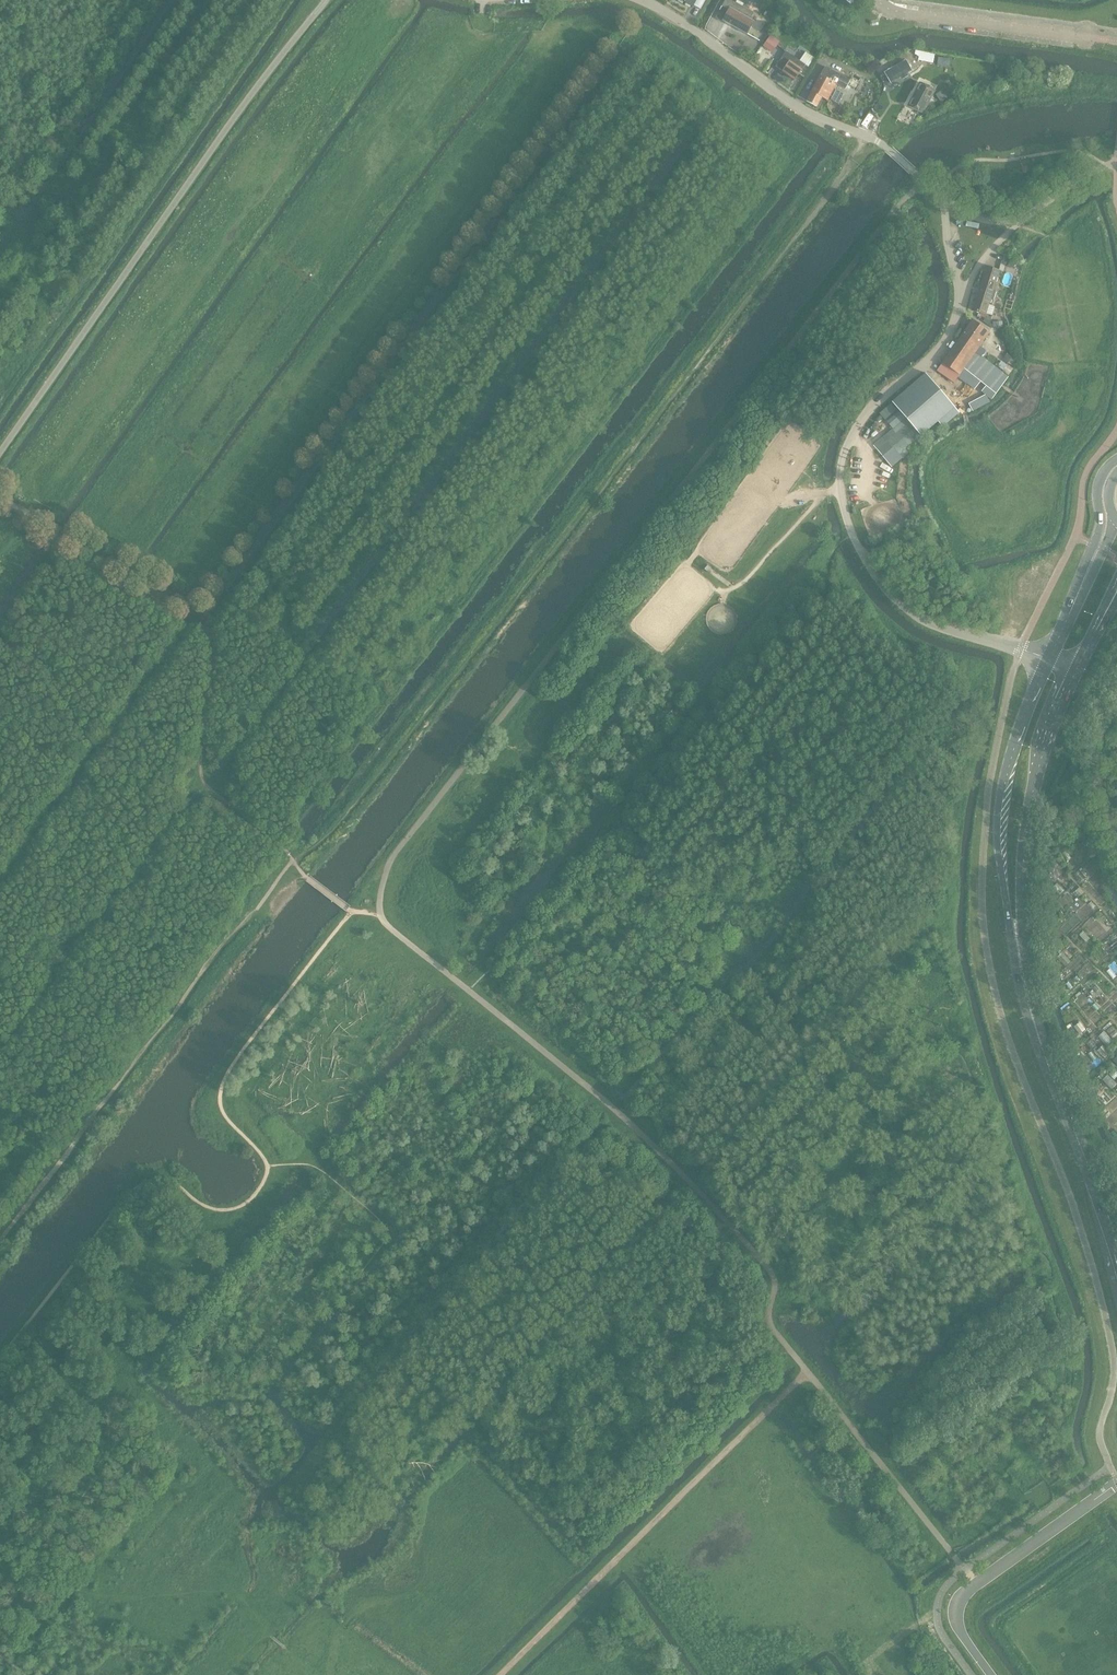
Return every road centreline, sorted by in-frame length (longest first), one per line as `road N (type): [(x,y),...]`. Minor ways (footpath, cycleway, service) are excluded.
road 1 (unclassified): [(1049,658),(910,613),(866,562),(843,504),(844,454),(859,424),(880,393),(951,334),(962,299),(943,198),(886,147),(787,99),(645,0)]
road 2 (secondary): [(1049,658),(1005,771),(999,814),(1026,999)]
road 3 (secondary): [(1026,999),(1024,851),(1050,732),(1079,667)]
road 4 (secondary): [(1103,1202),(1026,999)]
road 5 (unclassified): [(1084,37),(880,0)]
road 6 (secondary): [(1099,547),(1049,658)]

